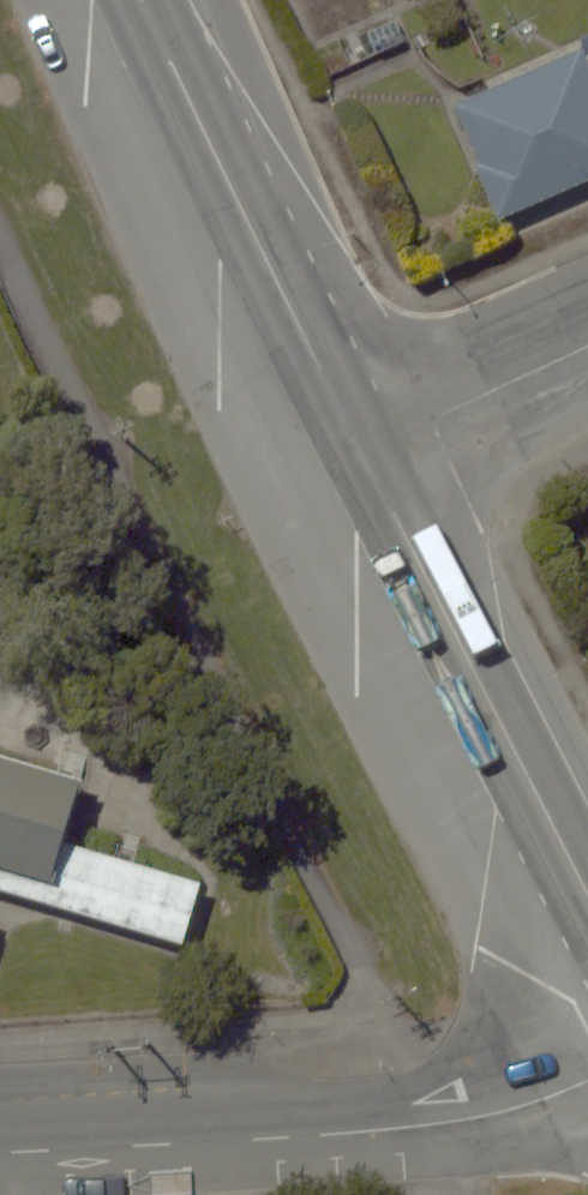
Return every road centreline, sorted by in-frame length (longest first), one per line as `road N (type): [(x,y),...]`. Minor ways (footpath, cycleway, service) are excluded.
road 1 (residential): [(0,1153),(437,1125),(504,1114),(587,1082)]
road 2 (primary): [(364,453),(142,0)]
road 3 (primary): [(587,895),(364,453)]
road 4 (residential): [(364,453),(587,348)]

